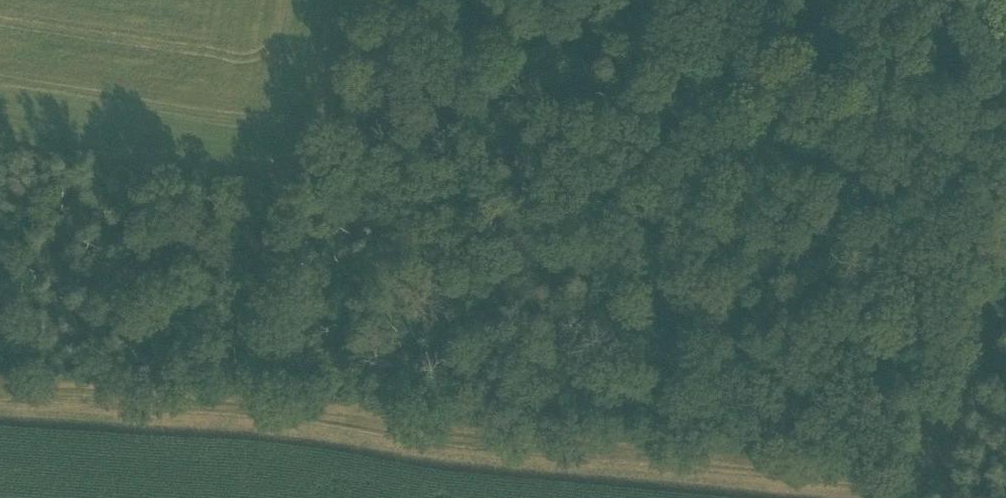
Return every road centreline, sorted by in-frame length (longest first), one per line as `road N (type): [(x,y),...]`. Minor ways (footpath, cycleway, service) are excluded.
road 1 (track): [(900,496),(370,426),(347,415),(0,390)]
road 2 (track): [(900,496),(1005,254)]

